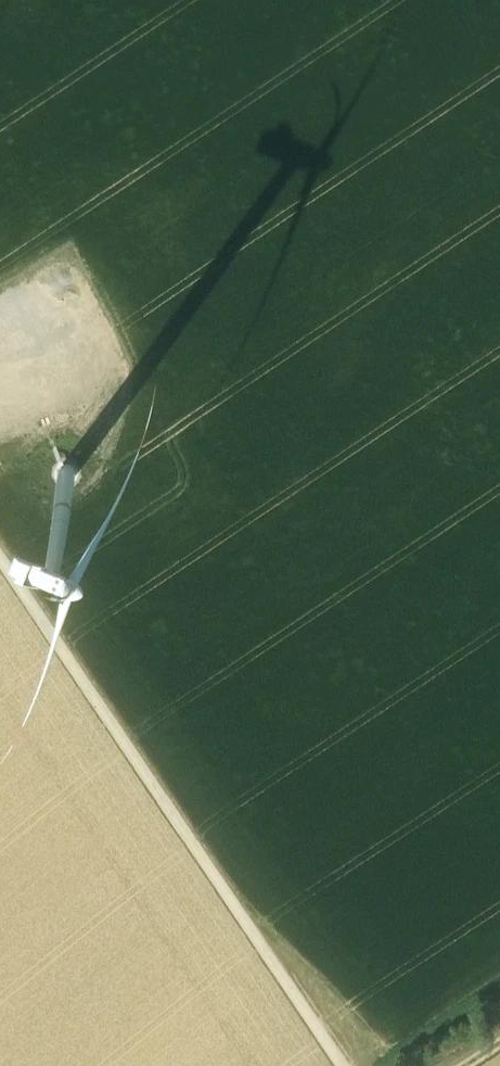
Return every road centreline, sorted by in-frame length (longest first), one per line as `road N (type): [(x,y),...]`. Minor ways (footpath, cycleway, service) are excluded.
road 1 (track): [(341,1065),(0,559)]

